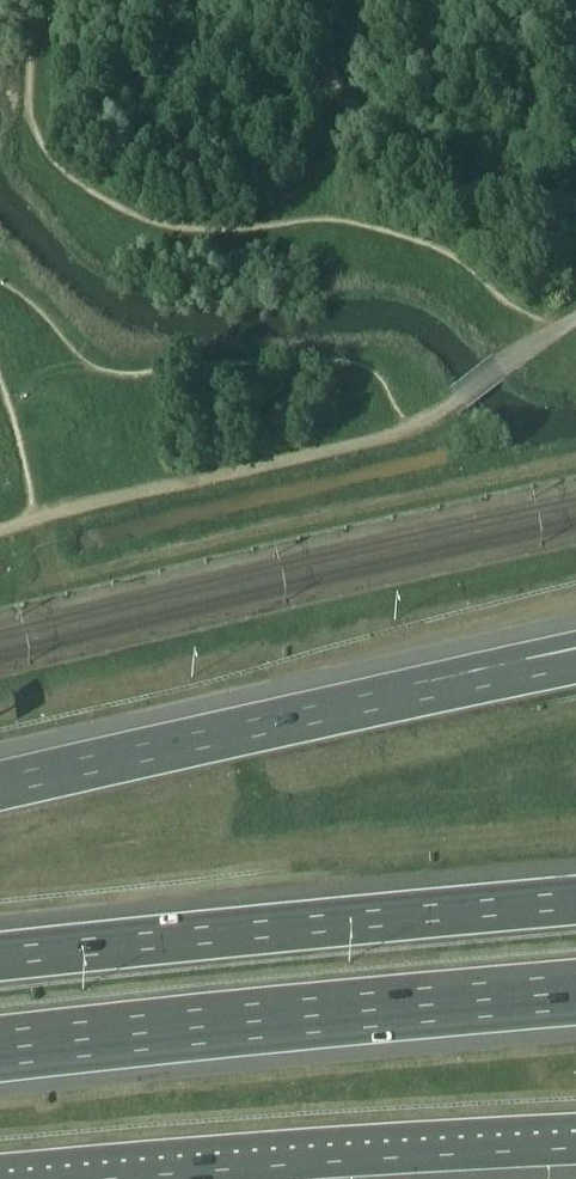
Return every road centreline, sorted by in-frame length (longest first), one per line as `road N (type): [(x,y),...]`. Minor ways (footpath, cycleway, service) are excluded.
road 1 (motorway): [(0,1055),(575,992)]
road 2 (motorway): [(575,879),(0,941)]
road 3 (motorway): [(25,1178),(575,1143)]
road 4 (motorway): [(525,671),(0,789)]
road 5 (track): [(455,401),(380,439),(0,527)]
road 6 (track): [(455,401),(575,317)]

